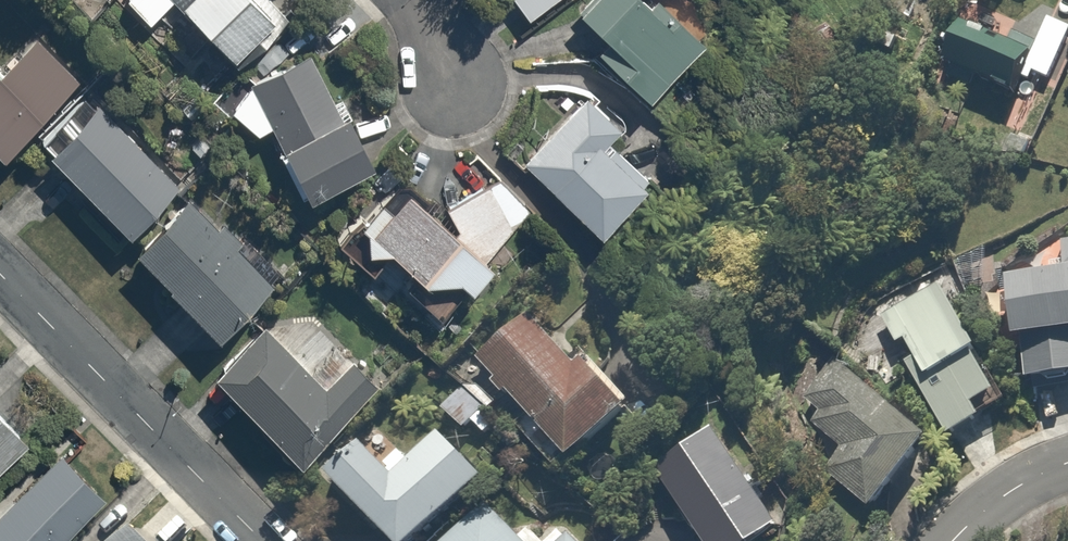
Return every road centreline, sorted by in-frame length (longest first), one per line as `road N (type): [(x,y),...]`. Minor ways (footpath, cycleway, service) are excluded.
road 1 (tertiary): [(263,540),(0,271)]
road 2 (residential): [(372,0),(474,103)]
road 3 (tertiary): [(1067,462),(997,495),(949,540)]

